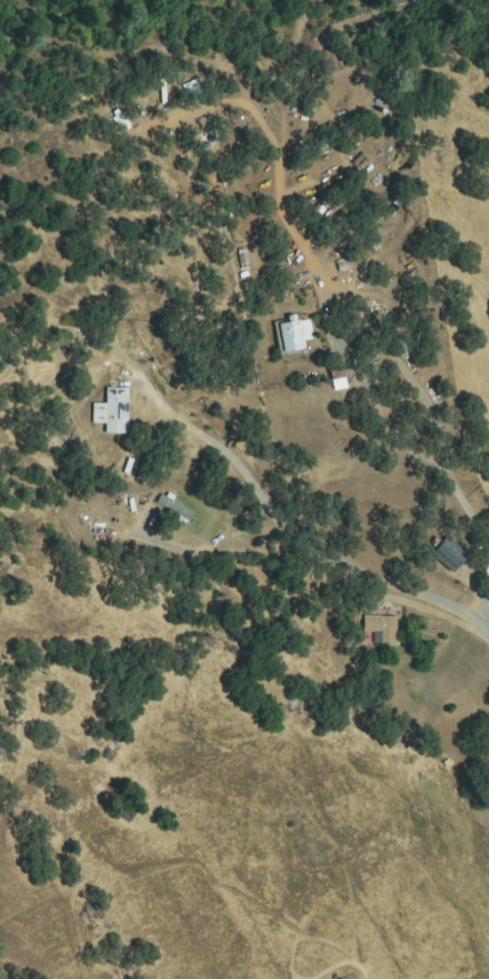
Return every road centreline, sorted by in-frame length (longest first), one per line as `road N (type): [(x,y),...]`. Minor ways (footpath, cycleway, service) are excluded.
road 1 (residential): [(488,636),(447,615),(393,603),(328,409)]
road 2 (residential): [(393,603),(327,582),(177,415)]

